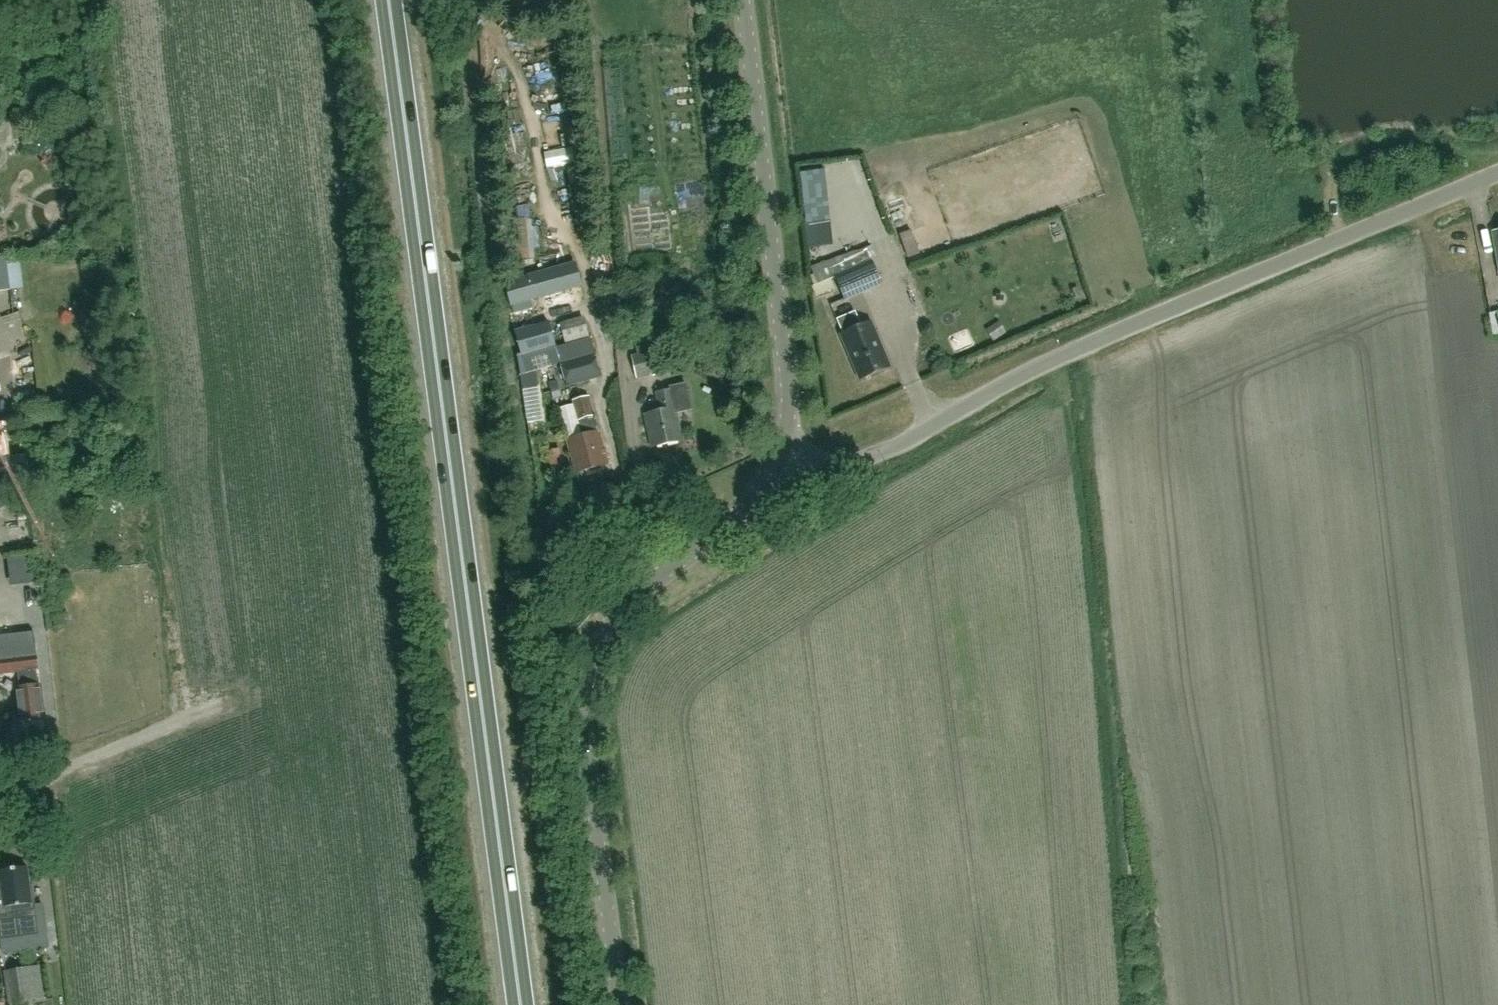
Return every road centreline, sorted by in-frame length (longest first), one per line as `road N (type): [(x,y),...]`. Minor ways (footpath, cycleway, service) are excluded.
road 1 (trunk): [(519,1004),(387,0)]
road 2 (unclassified): [(781,452),(881,454),(1015,377),(1497,174)]
road 3 (unclassified): [(620,1004),(587,753),(588,681),(603,634),(634,597),(738,514),(781,452)]
road 4 (unclassified): [(781,452),(788,386),(742,0)]
road 5 (unclassified): [(0,797),(230,702)]

